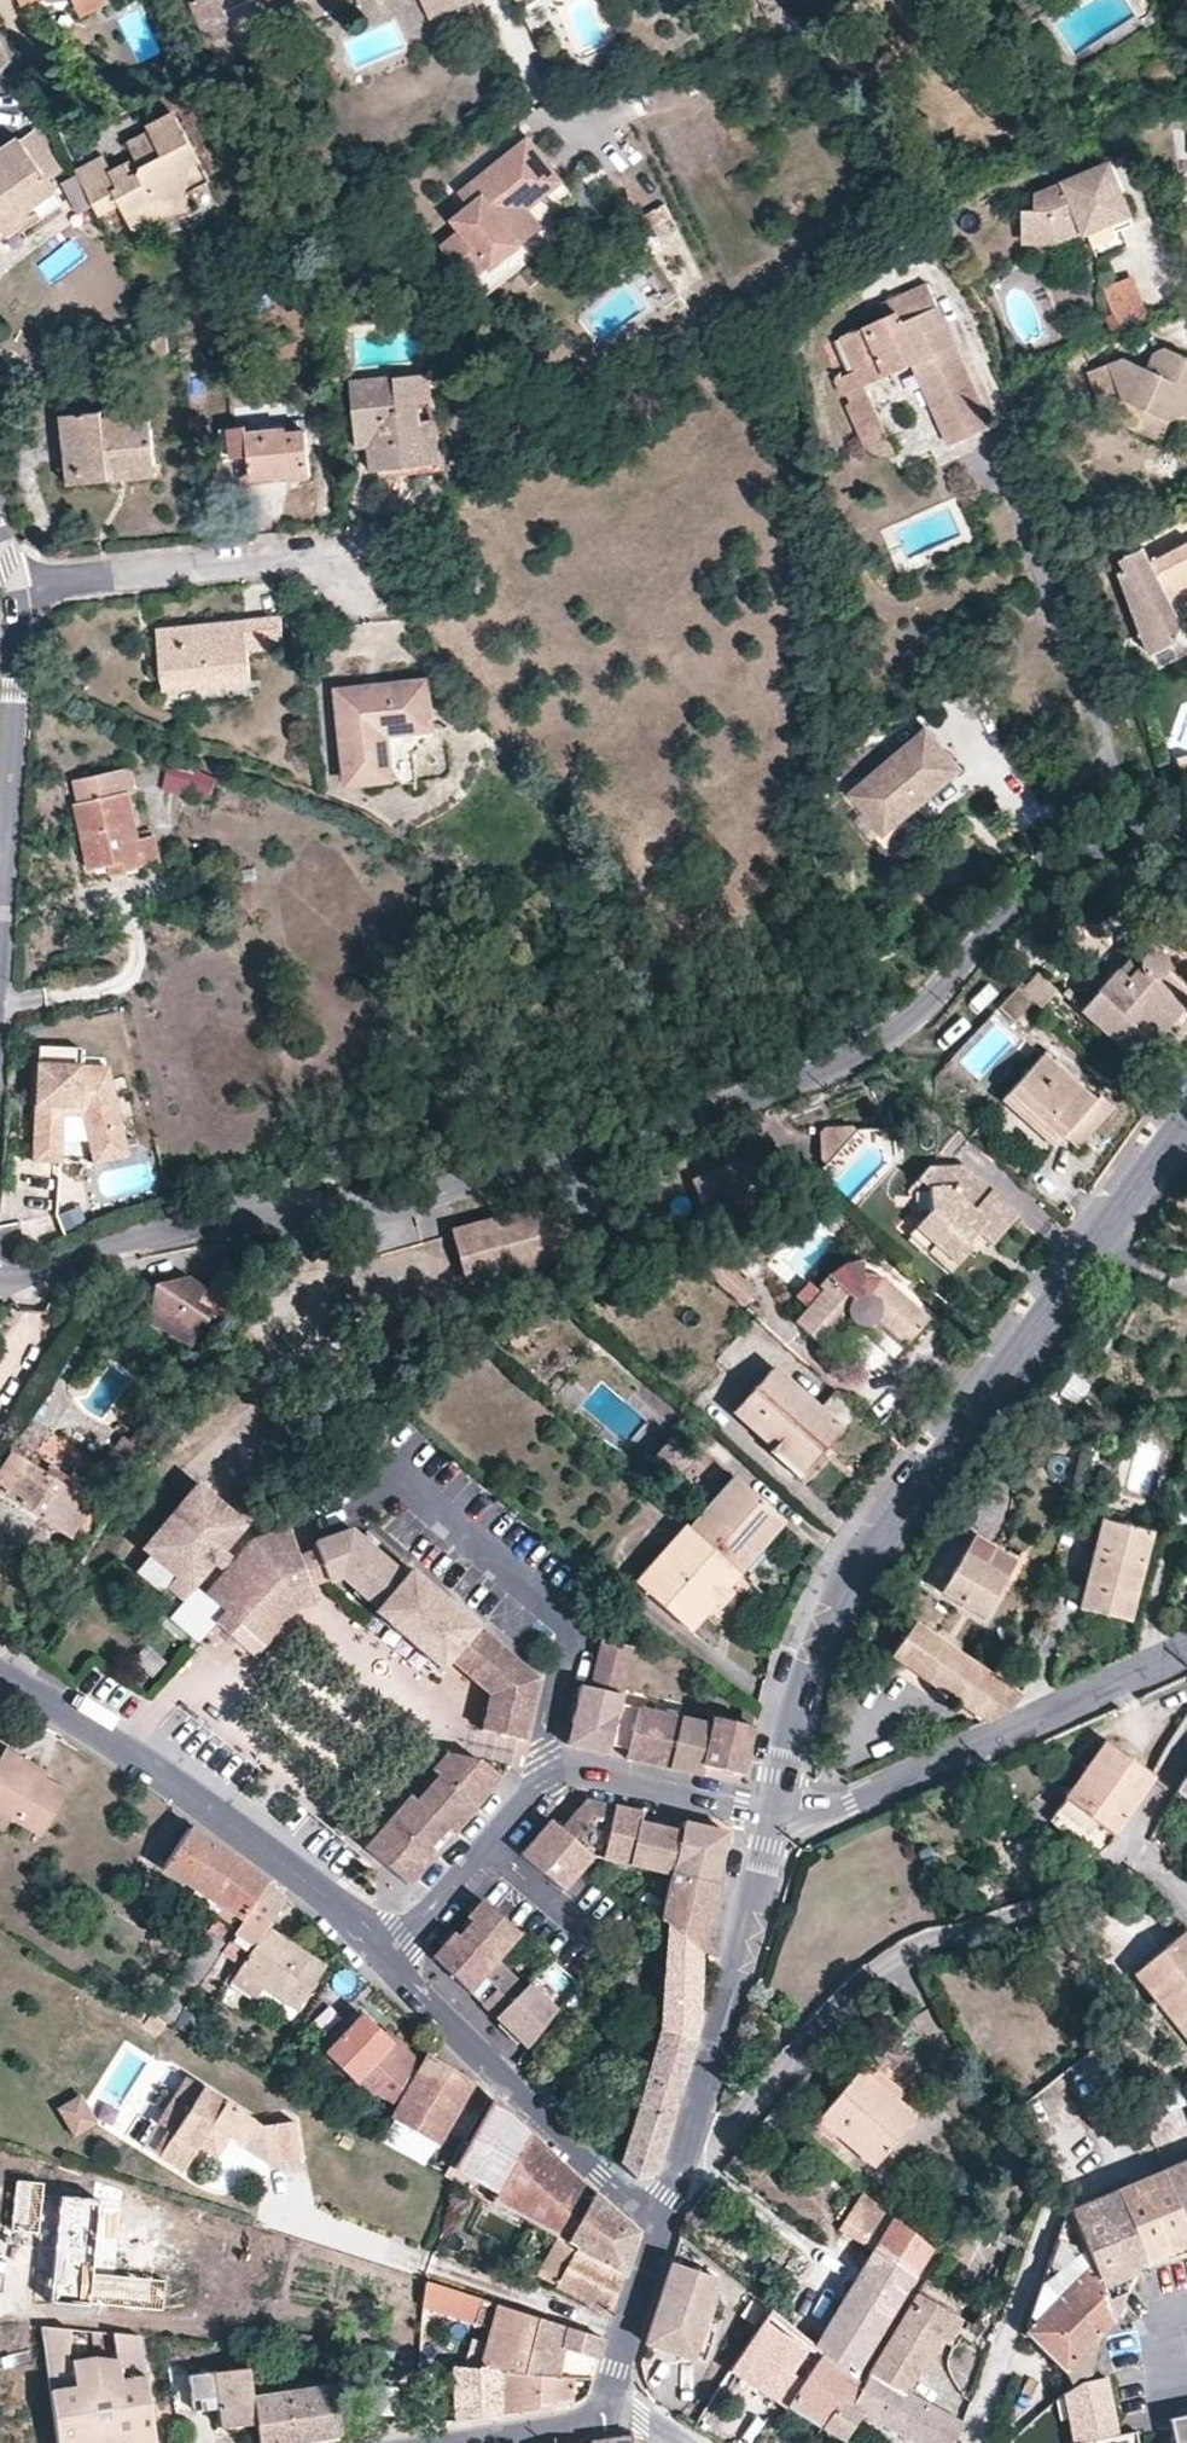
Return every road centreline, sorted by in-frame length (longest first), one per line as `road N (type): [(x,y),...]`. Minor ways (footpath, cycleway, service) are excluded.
road 1 (residential): [(1186,831),(1091,861),(1030,900),(872,1053),(773,1100),(386,1204),(244,1214),(180,1227),(32,1277),(0,1275)]
road 2 (residential): [(773,1813),(813,1667),(854,1582),(1186,1122)]
road 3 (residential): [(1131,1842),(1088,1888),(1020,1924),(918,1953),(873,1979),(677,2170)]
road 4 (residential): [(389,1967),(364,1930),(130,1752),(0,1680)]
road 5 (residential): [(1186,1649),(848,1805),(773,1813)]
road 6 (residential): [(659,2234),(389,1967)]
road 7 (residential): [(677,2170),(773,1813)]
road 8 (residential): [(16,587),(312,556),(349,582)]
road 9 (residential): [(484,1856),(546,1770),(773,1813)]
road 10 (residential): [(16,587),(0,876)]
road 11 (residential): [(973,2442),(1043,2237)]
road 12 (residential): [(610,2400),(659,2234)]
road 13 (residential): [(467,2442),(587,2424),(610,2400)]
road 14 (residential): [(484,1856),(605,1943)]
road 15 (residential): [(389,1967),(484,1856)]

